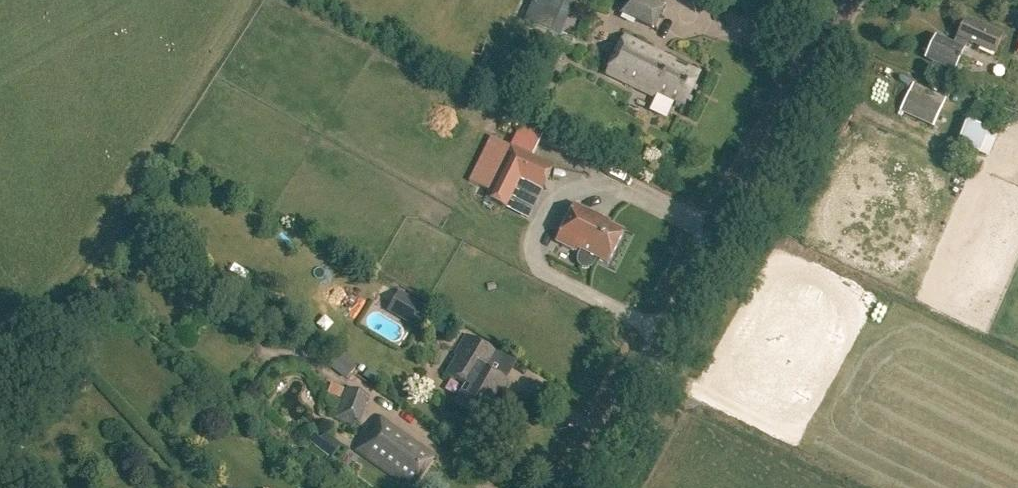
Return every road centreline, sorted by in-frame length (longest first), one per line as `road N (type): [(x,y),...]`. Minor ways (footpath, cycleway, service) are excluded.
road 1 (tertiary): [(568,487),(851,0)]
road 2 (track): [(606,487),(887,0)]

